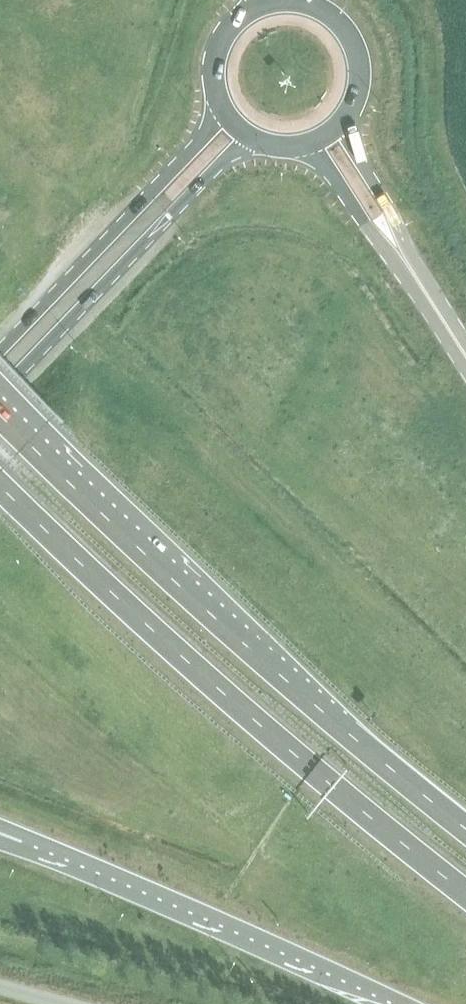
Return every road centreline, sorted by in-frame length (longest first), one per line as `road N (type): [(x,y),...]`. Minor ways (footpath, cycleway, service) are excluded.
road 1 (trunk): [(465,826),(192,596),(0,413)]
road 2 (trunk): [(0,486),(194,665),(465,892)]
road 3 (trunk): [(25,835),(408,1003)]
road 4 (trunk): [(0,394),(206,178),(252,140)]
road 5 (trunk): [(219,105),(204,136),(0,352)]
road 6 (trunk): [(341,125),(358,91),(356,52),(344,30),(300,3)]
road 7 (trunk): [(304,147),(405,258)]
road 8 (trunk): [(405,258),(341,125)]

